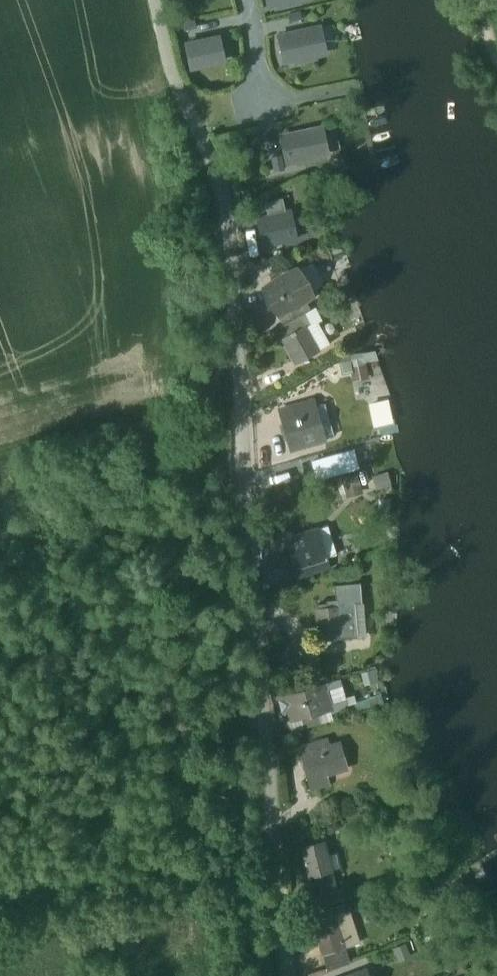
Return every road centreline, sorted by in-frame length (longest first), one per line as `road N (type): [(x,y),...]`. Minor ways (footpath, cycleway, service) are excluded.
road 1 (residential): [(155,0),(171,72),(228,190),(291,975)]

